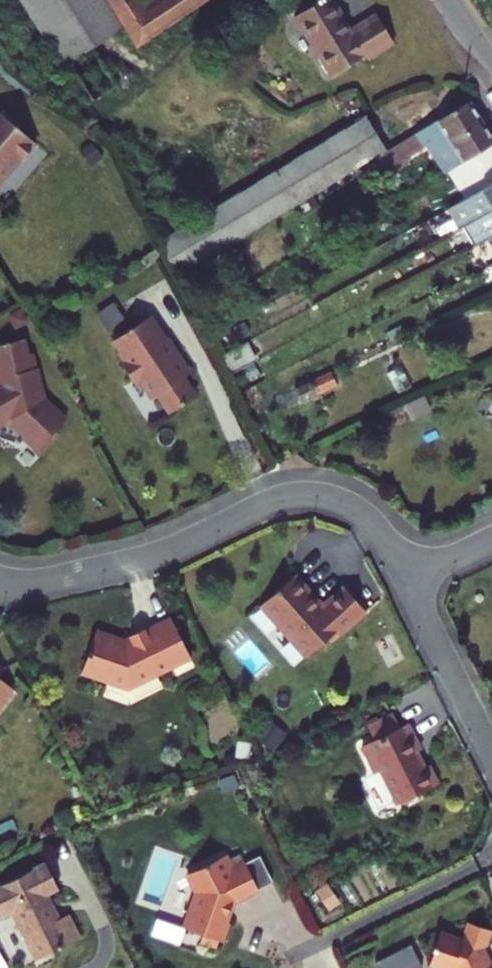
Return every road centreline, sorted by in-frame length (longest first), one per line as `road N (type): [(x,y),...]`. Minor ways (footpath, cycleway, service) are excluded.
road 1 (residential): [(0,581),(40,582),(143,558),(281,498),(312,495),(368,517),(406,584)]
road 2 (residential): [(406,584),(491,757)]

